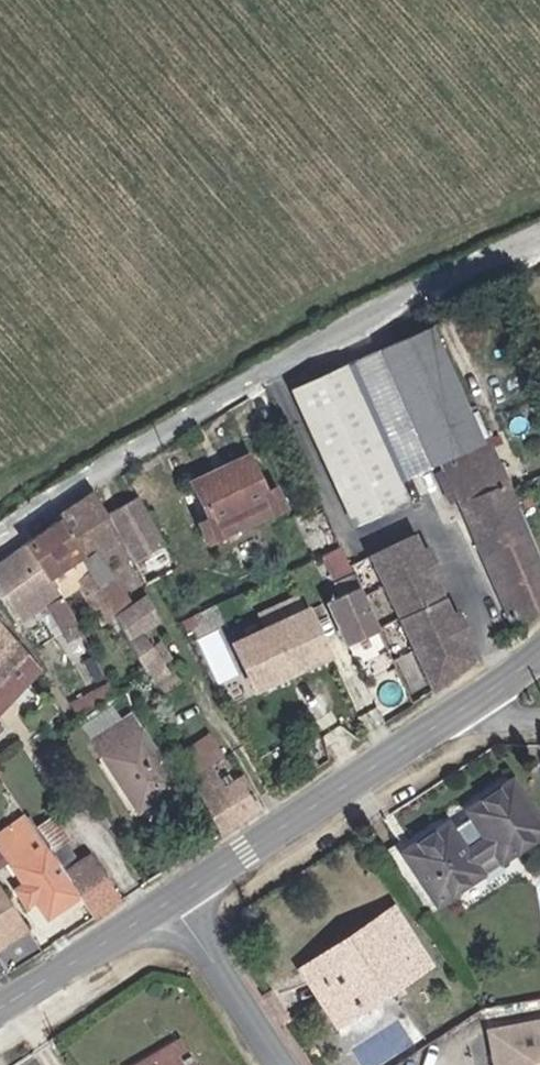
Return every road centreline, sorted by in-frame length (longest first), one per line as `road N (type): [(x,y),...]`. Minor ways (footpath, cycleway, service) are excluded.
road 1 (unclassified): [(0,538),(381,311),(539,239)]
road 2 (secondary): [(169,901),(479,705)]
road 3 (secondary): [(0,1010),(169,901)]
road 4 (residential): [(282,1064),(169,901)]

